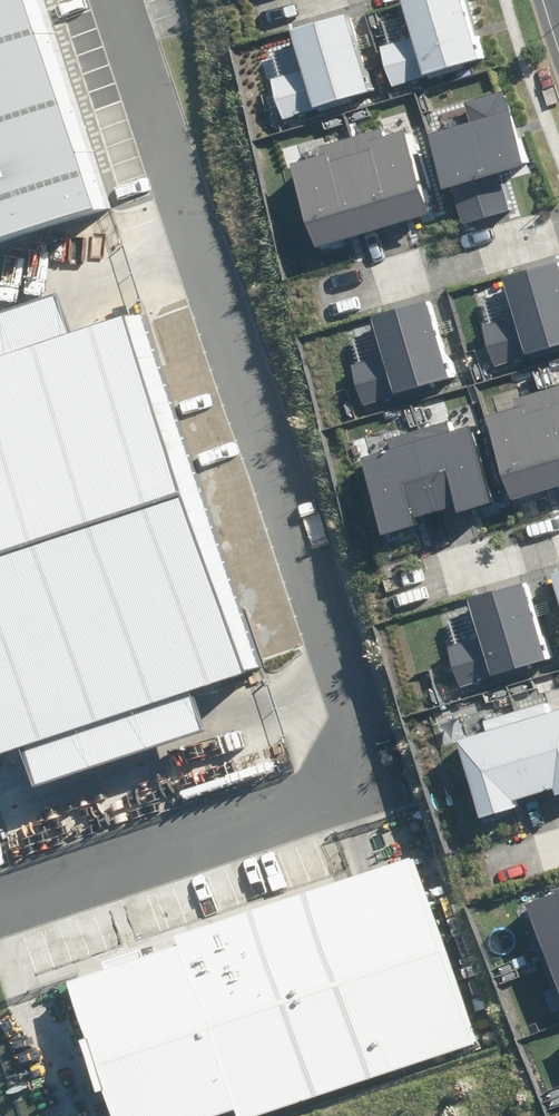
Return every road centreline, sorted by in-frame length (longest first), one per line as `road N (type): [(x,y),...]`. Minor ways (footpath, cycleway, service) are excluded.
road 1 (residential): [(558,228),(311,304)]
road 2 (residential): [(558,545),(395,598)]

